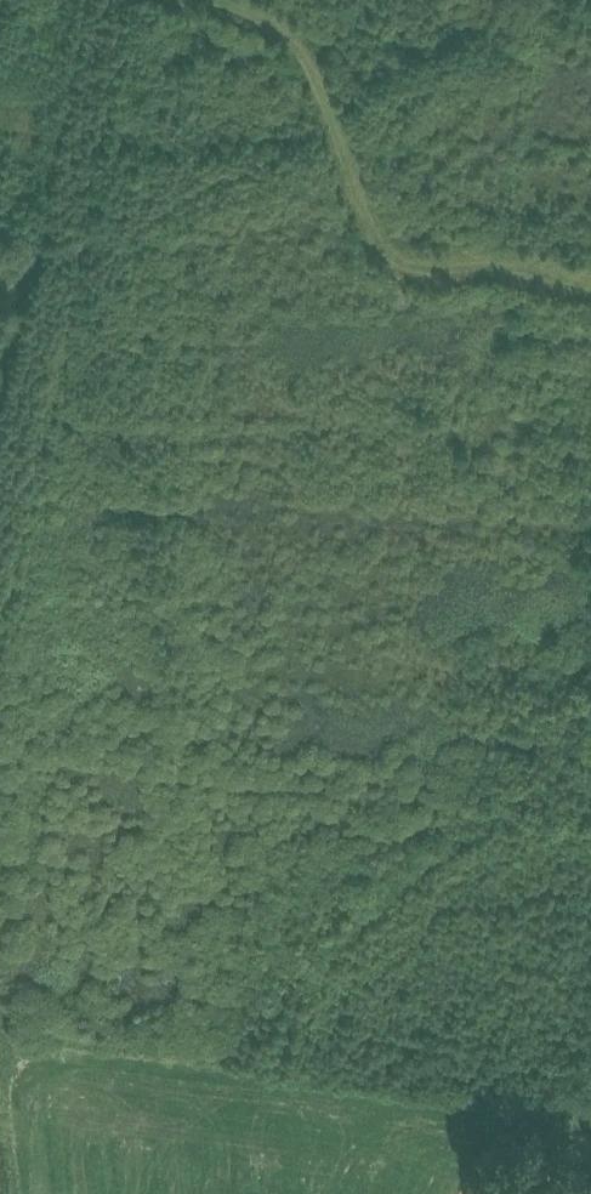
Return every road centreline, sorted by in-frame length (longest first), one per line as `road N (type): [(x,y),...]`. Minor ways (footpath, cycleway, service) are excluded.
road 1 (track): [(590,283),(485,263),(422,270),(388,257),(294,47),(217,0)]

